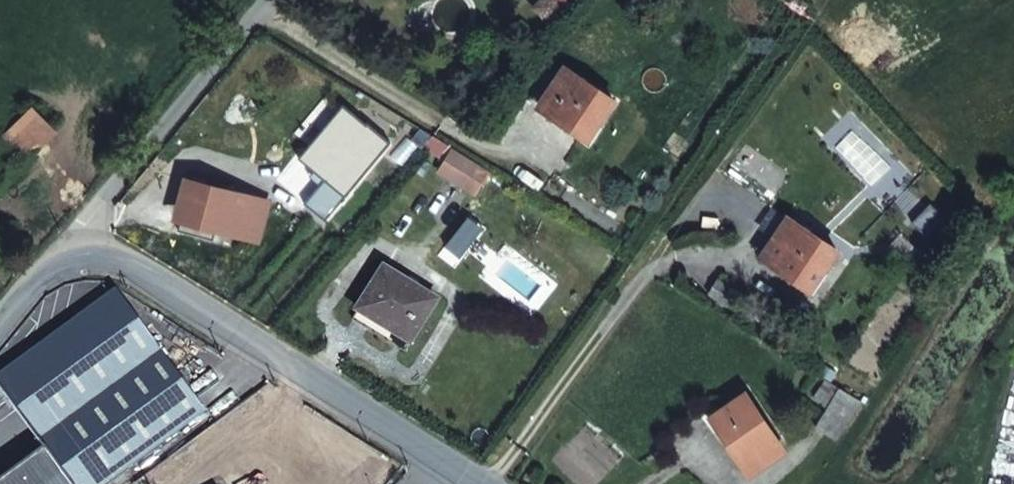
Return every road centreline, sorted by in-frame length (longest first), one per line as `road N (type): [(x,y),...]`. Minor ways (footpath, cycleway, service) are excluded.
road 1 (unclassified): [(91,234),(474,483)]
road 2 (unclassified): [(281,0),(91,234)]
road 3 (unclassified): [(91,234),(0,342)]

